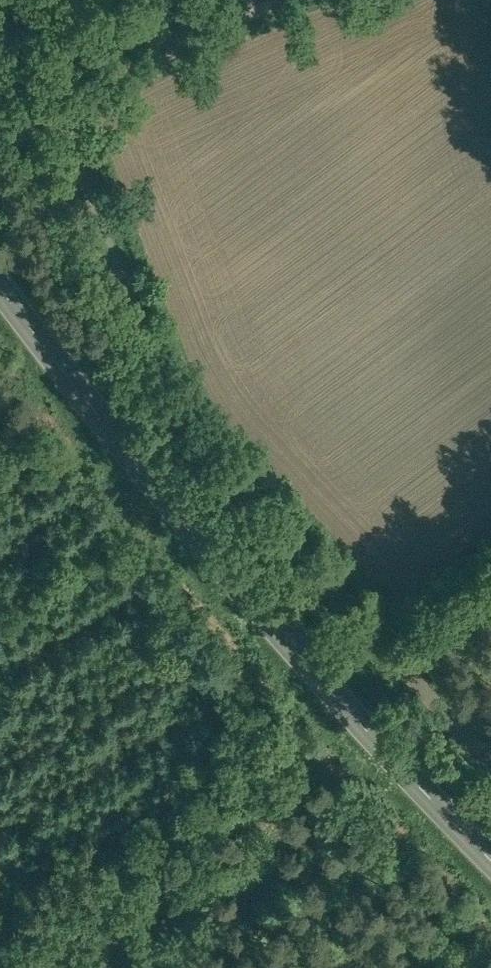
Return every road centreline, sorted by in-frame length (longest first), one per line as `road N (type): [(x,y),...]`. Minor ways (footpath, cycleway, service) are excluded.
road 1 (secondary): [(0,289),(322,680),(490,859)]

